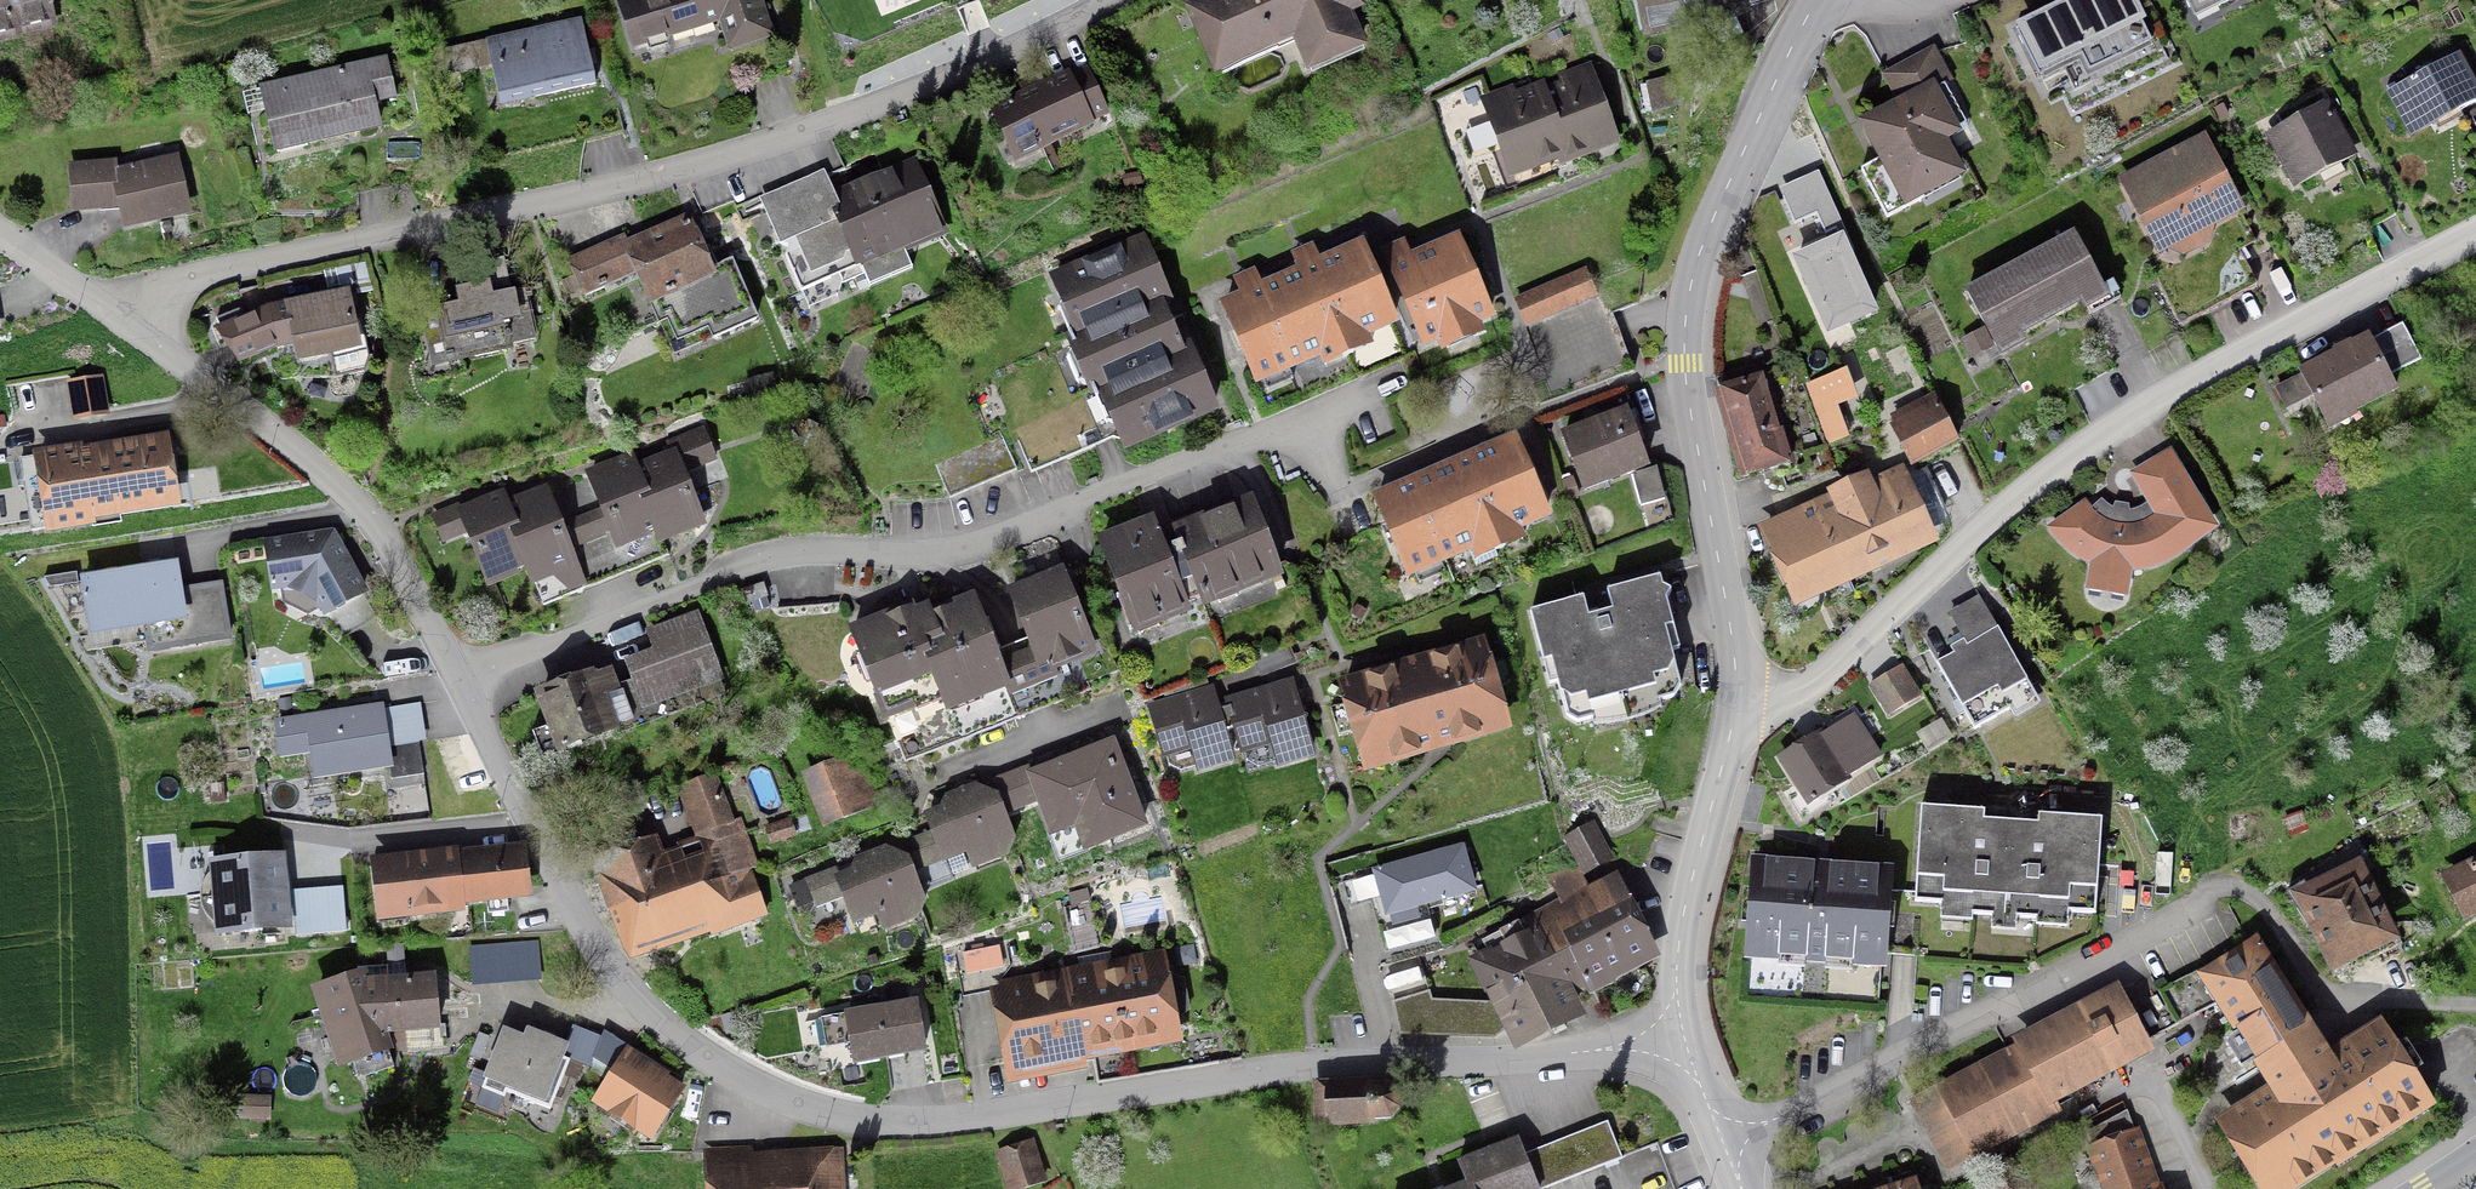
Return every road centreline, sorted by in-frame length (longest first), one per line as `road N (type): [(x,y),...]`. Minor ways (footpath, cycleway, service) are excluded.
road 1 (residential): [(453,678),(594,943),(629,990),(723,1066),(835,1116),(937,1122),(1312,1067),(1487,1063),(1683,1045)]
road 2 (residential): [(126,327),(186,281),(644,180),(798,135),(915,92),(1113,0)]
road 3 (residential): [(453,678),(777,555),(965,551),(1402,374)]
road 4 (residential): [(2475,233),(2113,425),(2036,479),(1811,683),(1738,694)]
road 5 (residential): [(1738,694),(1687,380),(1686,322),(1708,234),(1818,0)]
road 6 (residential): [(2199,905),(1725,1145)]
road 7 (residential): [(126,327),(291,446),(363,513),(453,678)]
road 8 (residential): [(1683,1045),(1681,934),(1738,694)]
road 9 (residential): [(0,234),(126,327)]

